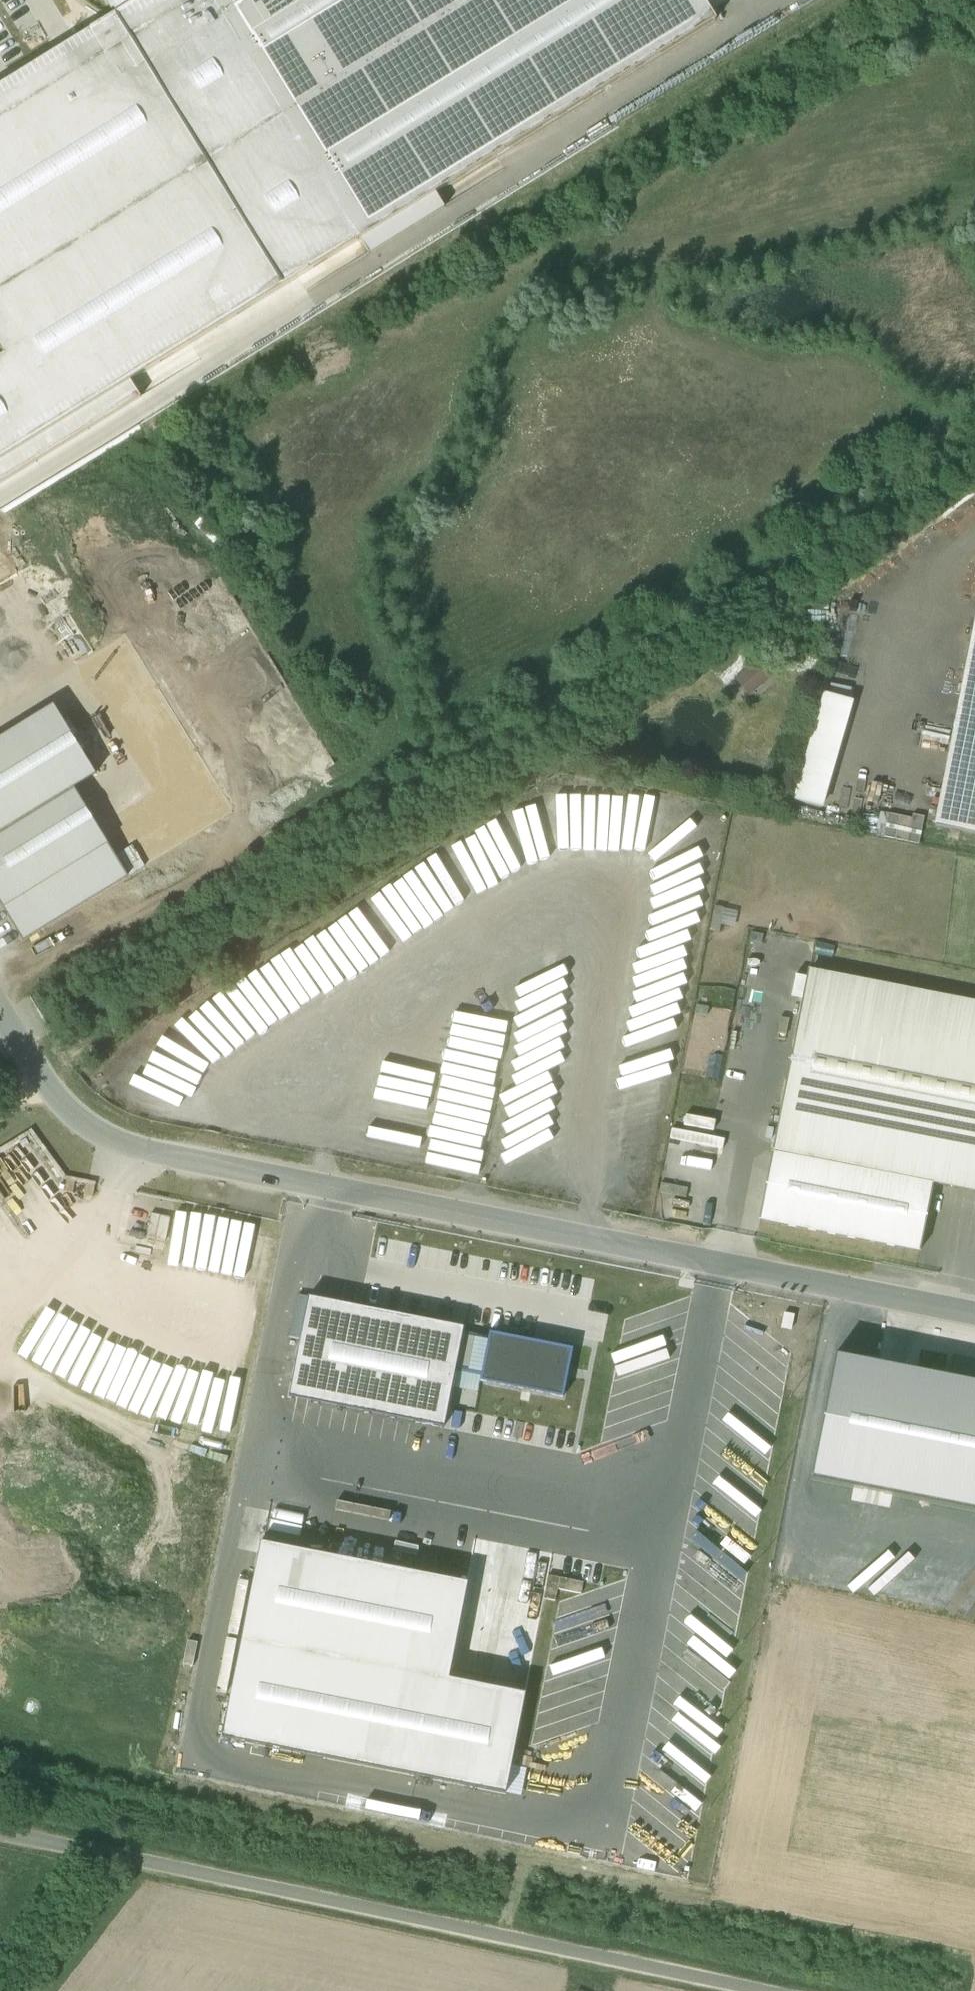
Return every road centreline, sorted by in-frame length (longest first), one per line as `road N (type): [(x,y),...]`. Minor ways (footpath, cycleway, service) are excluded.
road 1 (residential): [(974,1312),(163,1155),(91,1130),(42,1084)]
road 2 (unclassified): [(747,1990),(0,1835)]

